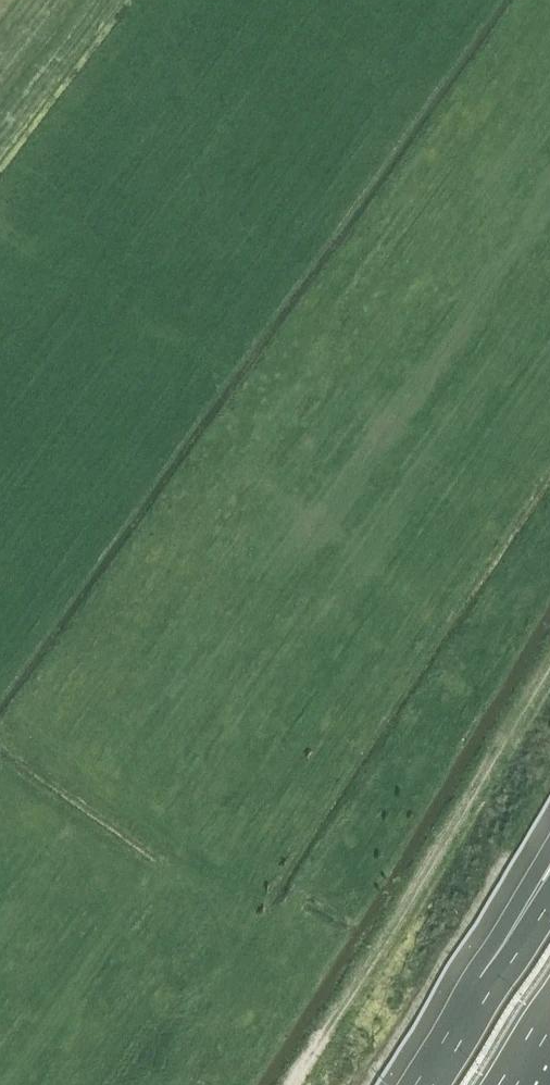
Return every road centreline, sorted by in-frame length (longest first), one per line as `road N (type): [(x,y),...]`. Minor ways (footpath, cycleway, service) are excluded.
road 1 (motorway): [(549,869),(489,980)]
road 2 (motorway): [(489,980),(423,1084)]

